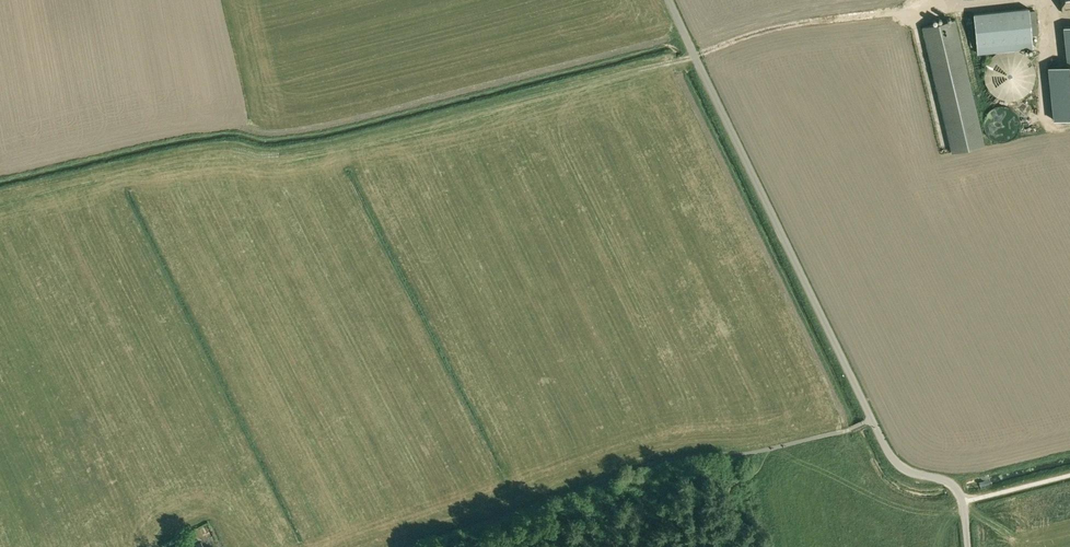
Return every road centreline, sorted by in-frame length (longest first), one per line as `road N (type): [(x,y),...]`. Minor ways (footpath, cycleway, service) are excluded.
road 1 (unclassified): [(962,502),(949,483),(907,471),(887,451),(668,0)]
road 2 (track): [(1069,125),(1052,128),(1046,119),(1047,0)]

